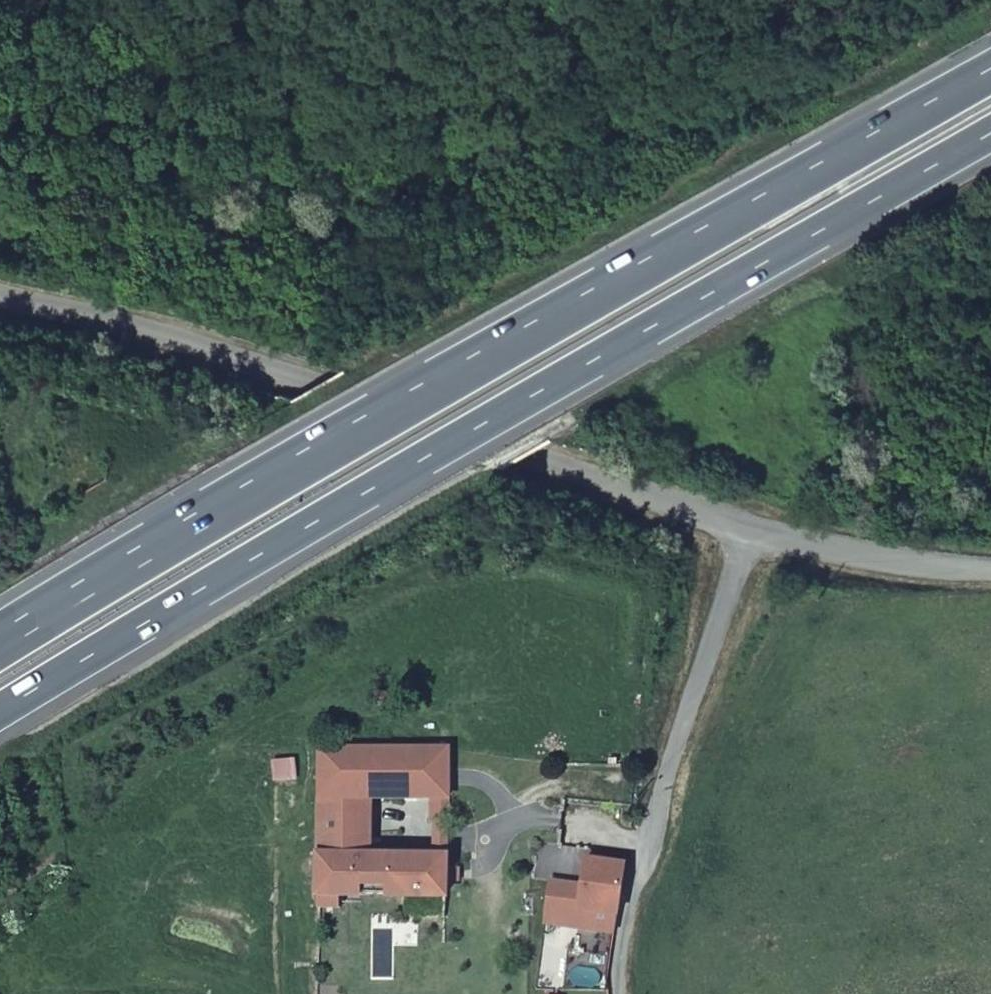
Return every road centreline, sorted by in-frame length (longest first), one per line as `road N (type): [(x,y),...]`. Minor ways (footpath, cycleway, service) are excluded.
road 1 (motorway): [(0,708),(990,131)]
road 2 (motorway): [(990,72),(206,517),(0,642)]
road 3 (unclassified): [(746,536),(169,335),(0,302)]
road 4 (unclassified): [(746,536),(664,743),(622,993)]
road 5 (unclassified): [(990,569),(746,536)]

